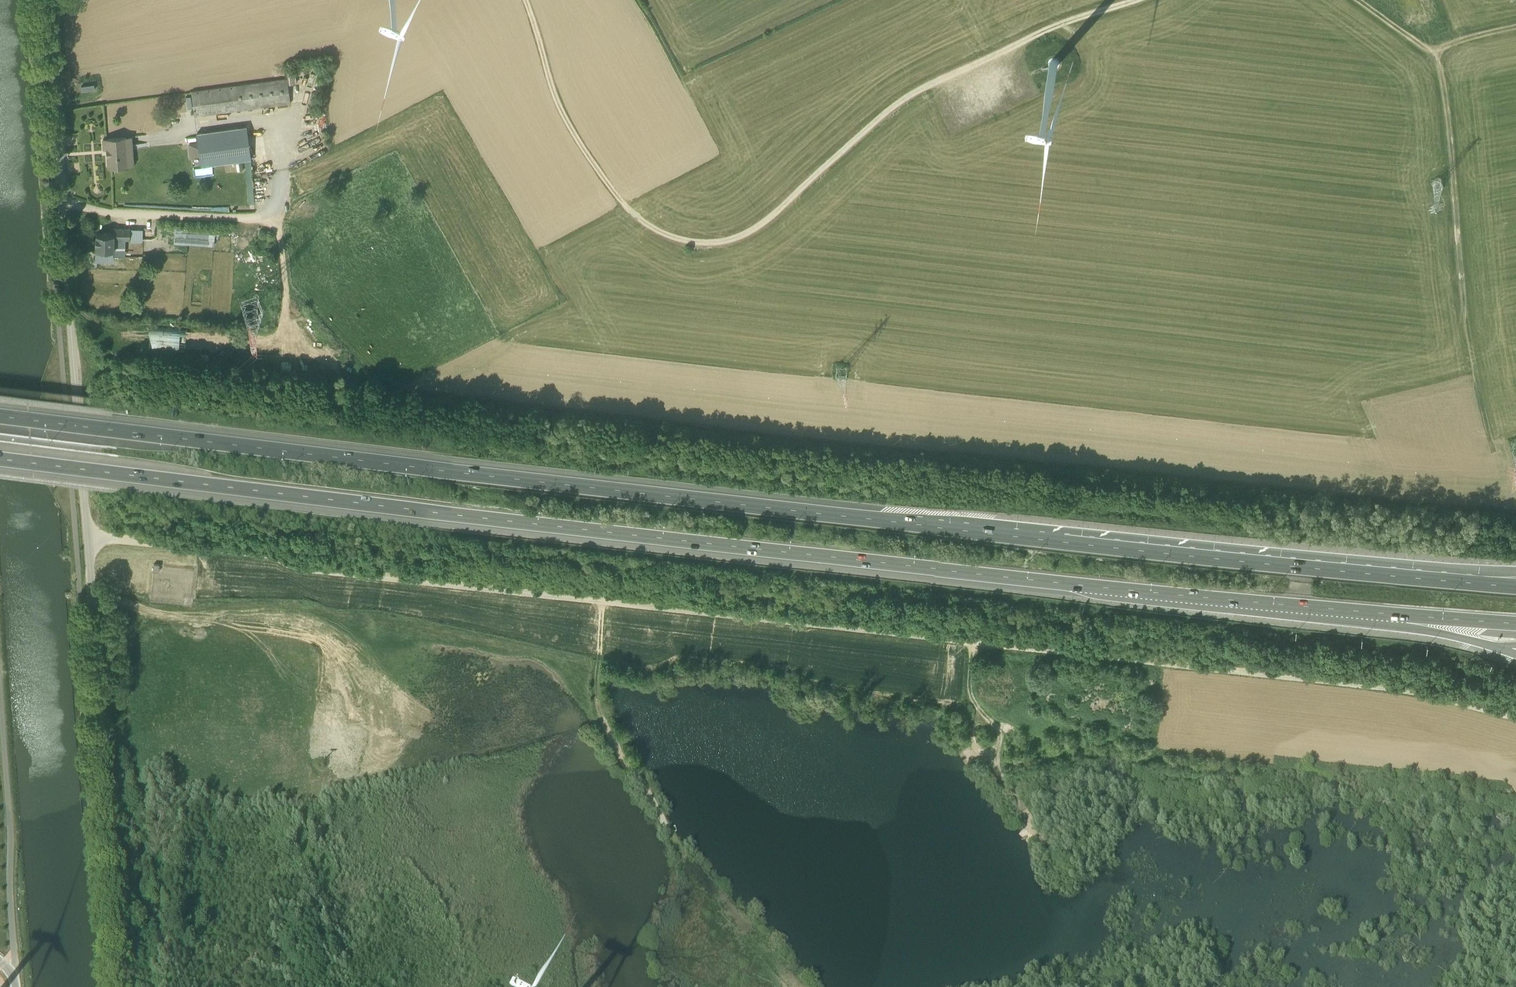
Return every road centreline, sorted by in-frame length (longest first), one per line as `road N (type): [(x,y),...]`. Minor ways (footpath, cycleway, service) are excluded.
road 1 (unclassified): [(1515,712),(1407,683),(89,543)]
road 2 (motorway): [(1428,568),(0,406)]
road 3 (motorway): [(0,449),(1383,602)]
road 4 (track): [(527,0),(555,97),(611,190),(680,235),(712,240),(746,231),(880,110),(1122,0)]
road 5 (unclassified): [(89,543),(124,986)]
road 6 (unclassified): [(61,198),(89,543)]
road 7 (track): [(602,593),(595,697),(680,856)]
road 8 (track): [(1488,427),(1469,339),(1454,159)]
road 9 (unclassified): [(61,198),(103,208),(274,214)]
road 10 (unclassified): [(45,0),(61,198)]
road 11 (track): [(370,377),(286,287),(274,214)]
road 12 (track): [(1515,23),(1443,46),(1454,159)]
road 13 (track): [(971,634),(975,699),(1001,729),(999,776),(1011,793)]
road 14 (motorway): [(1383,602),(1515,612)]

